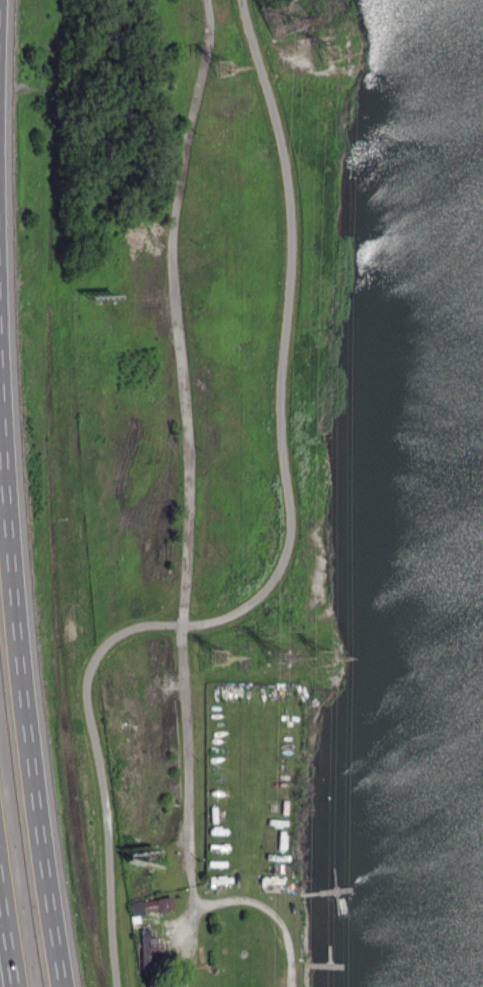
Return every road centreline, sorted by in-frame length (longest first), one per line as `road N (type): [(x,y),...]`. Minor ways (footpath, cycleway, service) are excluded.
road 1 (residential): [(291,986),(288,942),(276,917),(249,901),(210,904),(198,895),(192,871),(181,640),(189,447),(174,236),(210,36),(209,0)]
road 2 (motorway): [(63,986),(21,675),(0,337)]

